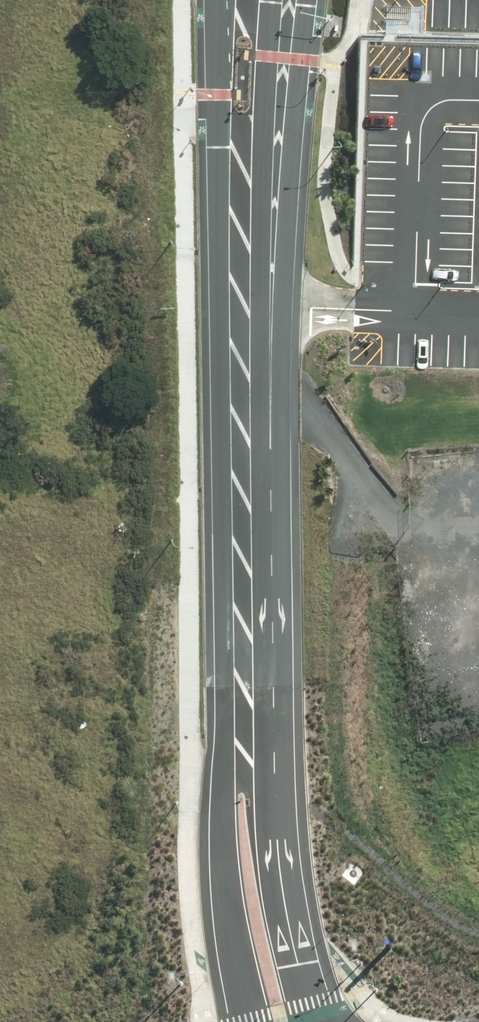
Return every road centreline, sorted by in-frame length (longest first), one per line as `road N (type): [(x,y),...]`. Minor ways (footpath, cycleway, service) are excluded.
road 1 (tertiary): [(271,0),(276,818),(281,877),(322,1021)]
road 2 (tertiary): [(249,1021),(224,839),(212,306),(216,0)]

